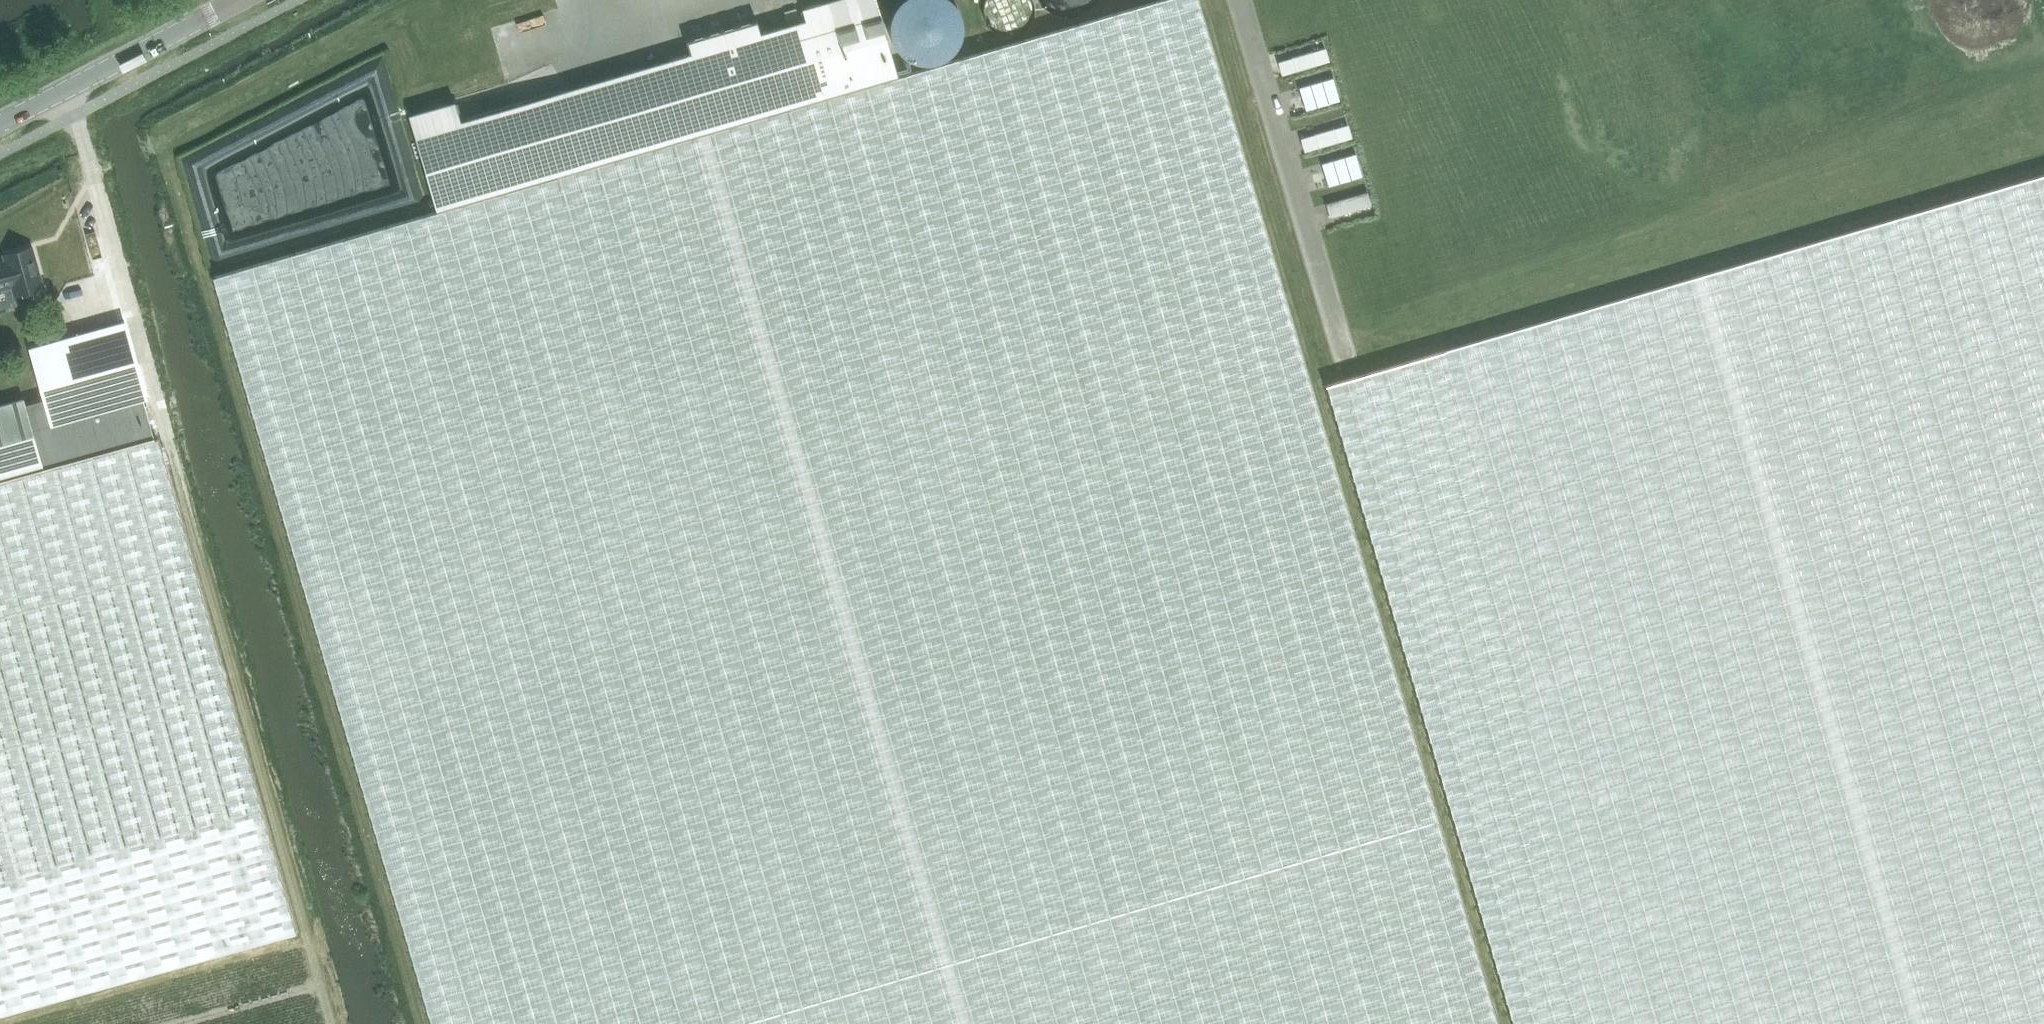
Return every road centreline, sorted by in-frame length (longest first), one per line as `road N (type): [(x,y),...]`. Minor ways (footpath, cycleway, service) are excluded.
road 1 (tertiary): [(0,124),(242,0)]

